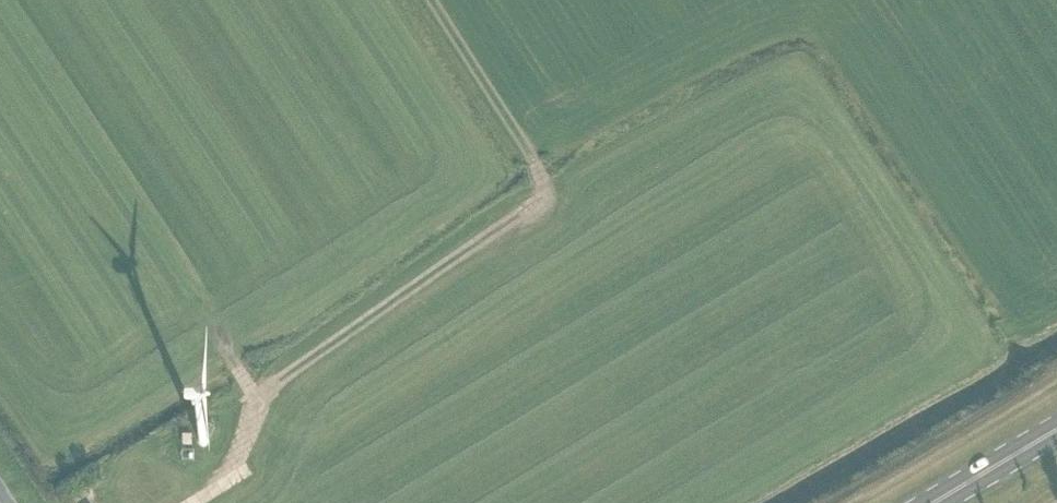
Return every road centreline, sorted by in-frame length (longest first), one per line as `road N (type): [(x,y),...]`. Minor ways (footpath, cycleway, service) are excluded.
road 1 (track): [(260,390),(546,197),(531,157),(431,0)]
road 2 (primary): [(932,502),(1056,429)]
road 3 (track): [(195,502),(235,480),(260,390)]

